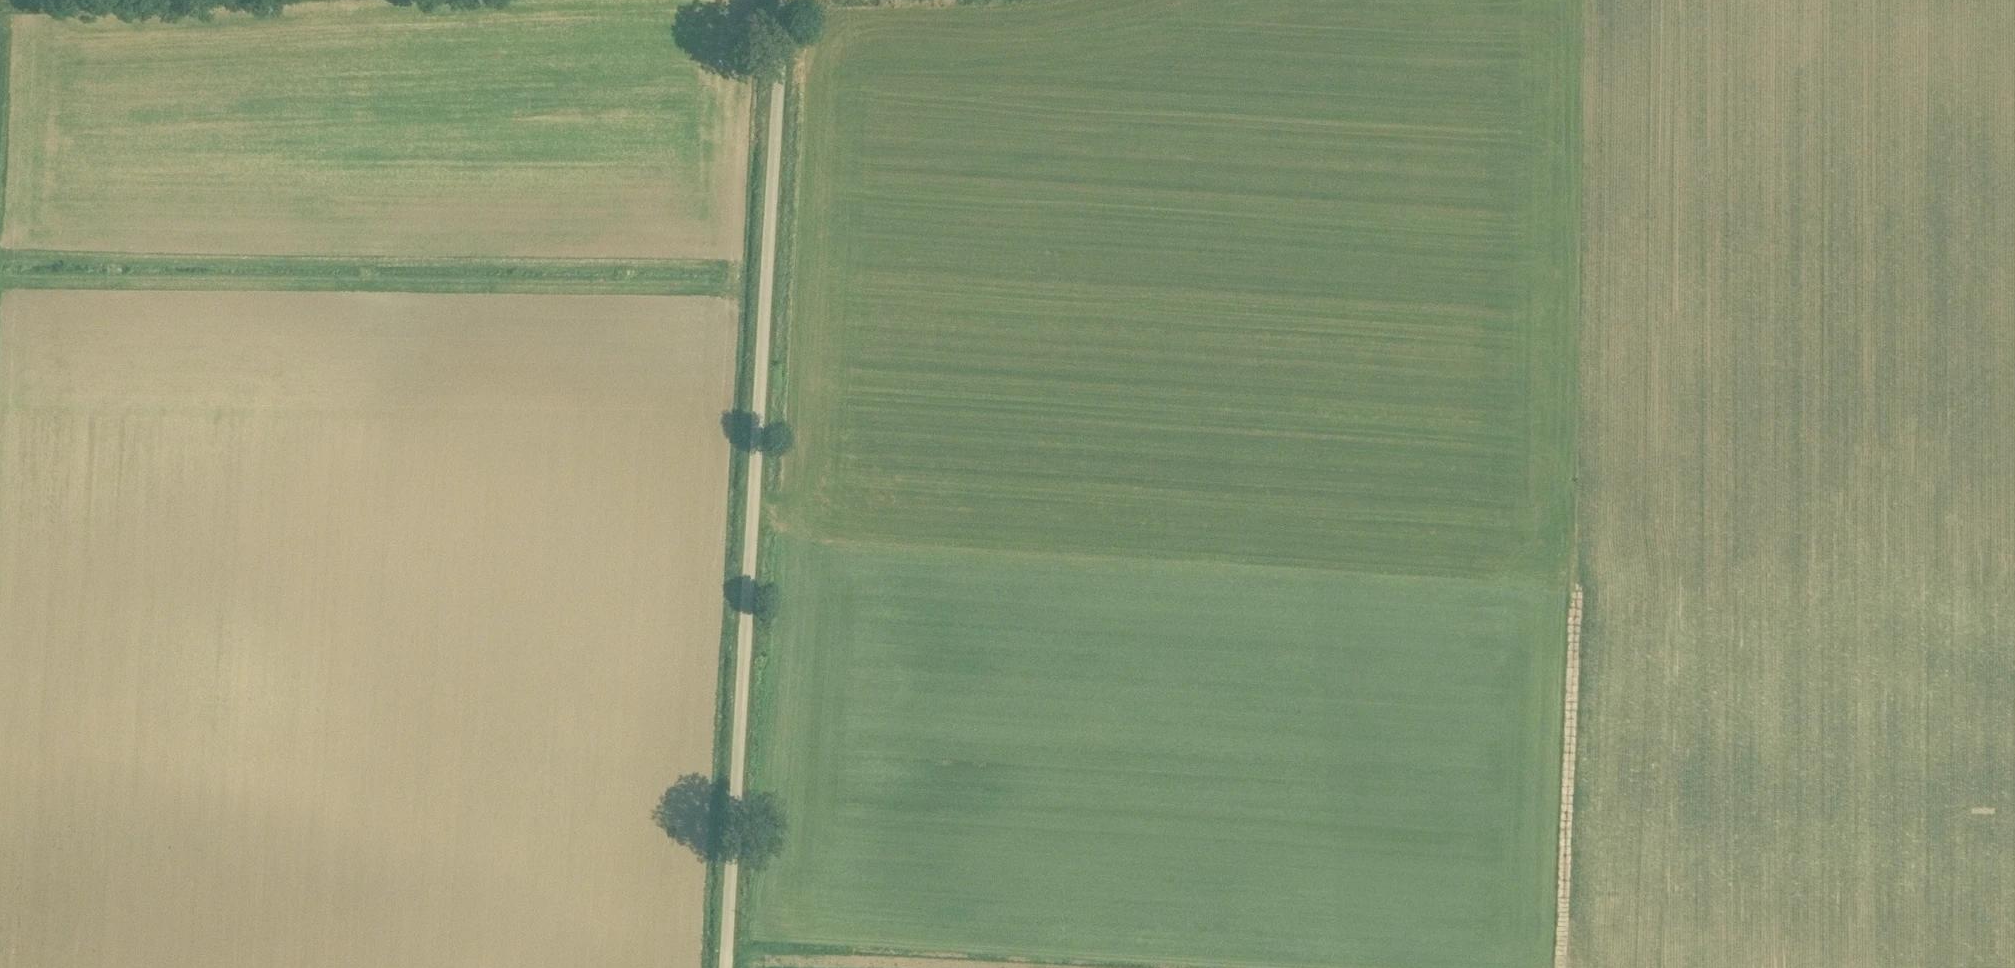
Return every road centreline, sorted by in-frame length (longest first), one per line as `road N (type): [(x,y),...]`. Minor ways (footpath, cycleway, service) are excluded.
road 1 (unclassified): [(727,967),(783,0)]

